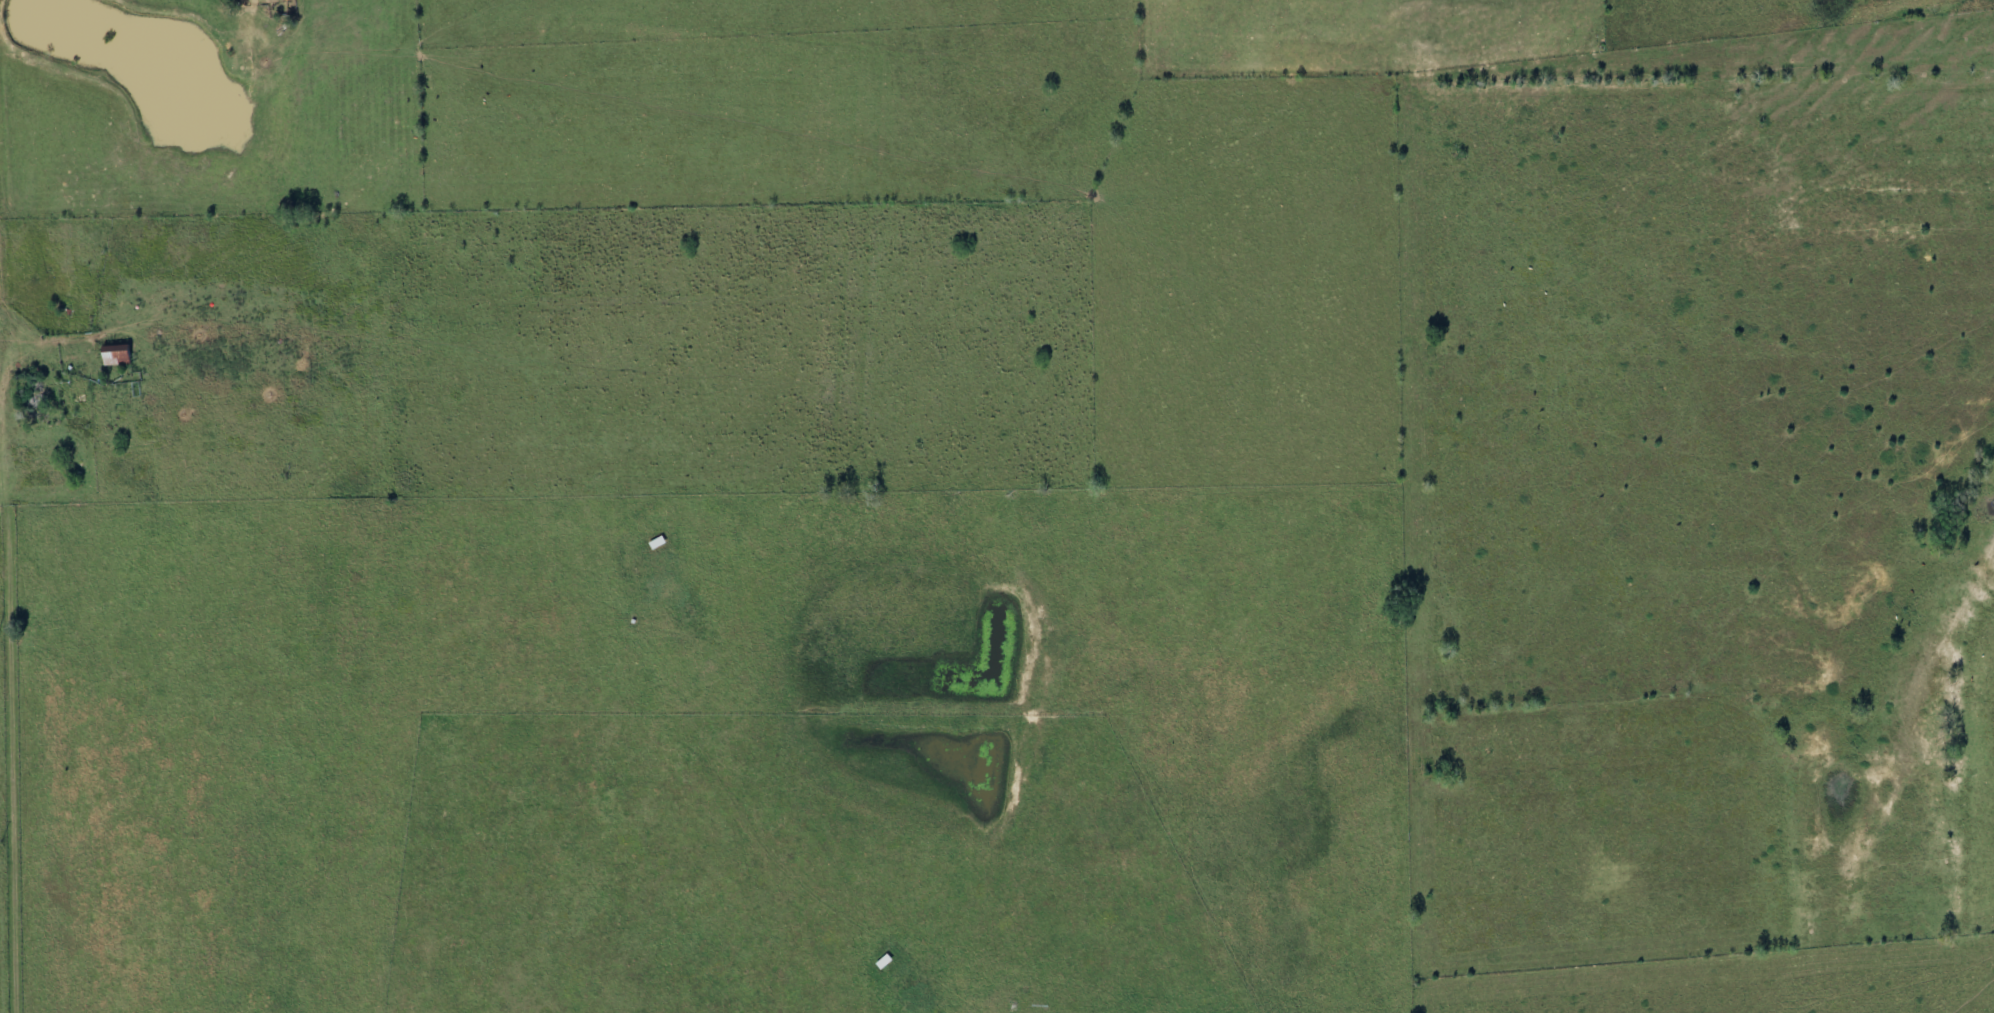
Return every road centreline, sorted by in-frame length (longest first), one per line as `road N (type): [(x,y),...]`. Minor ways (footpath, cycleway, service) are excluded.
road 1 (residential): [(14,1012),(0,256)]

